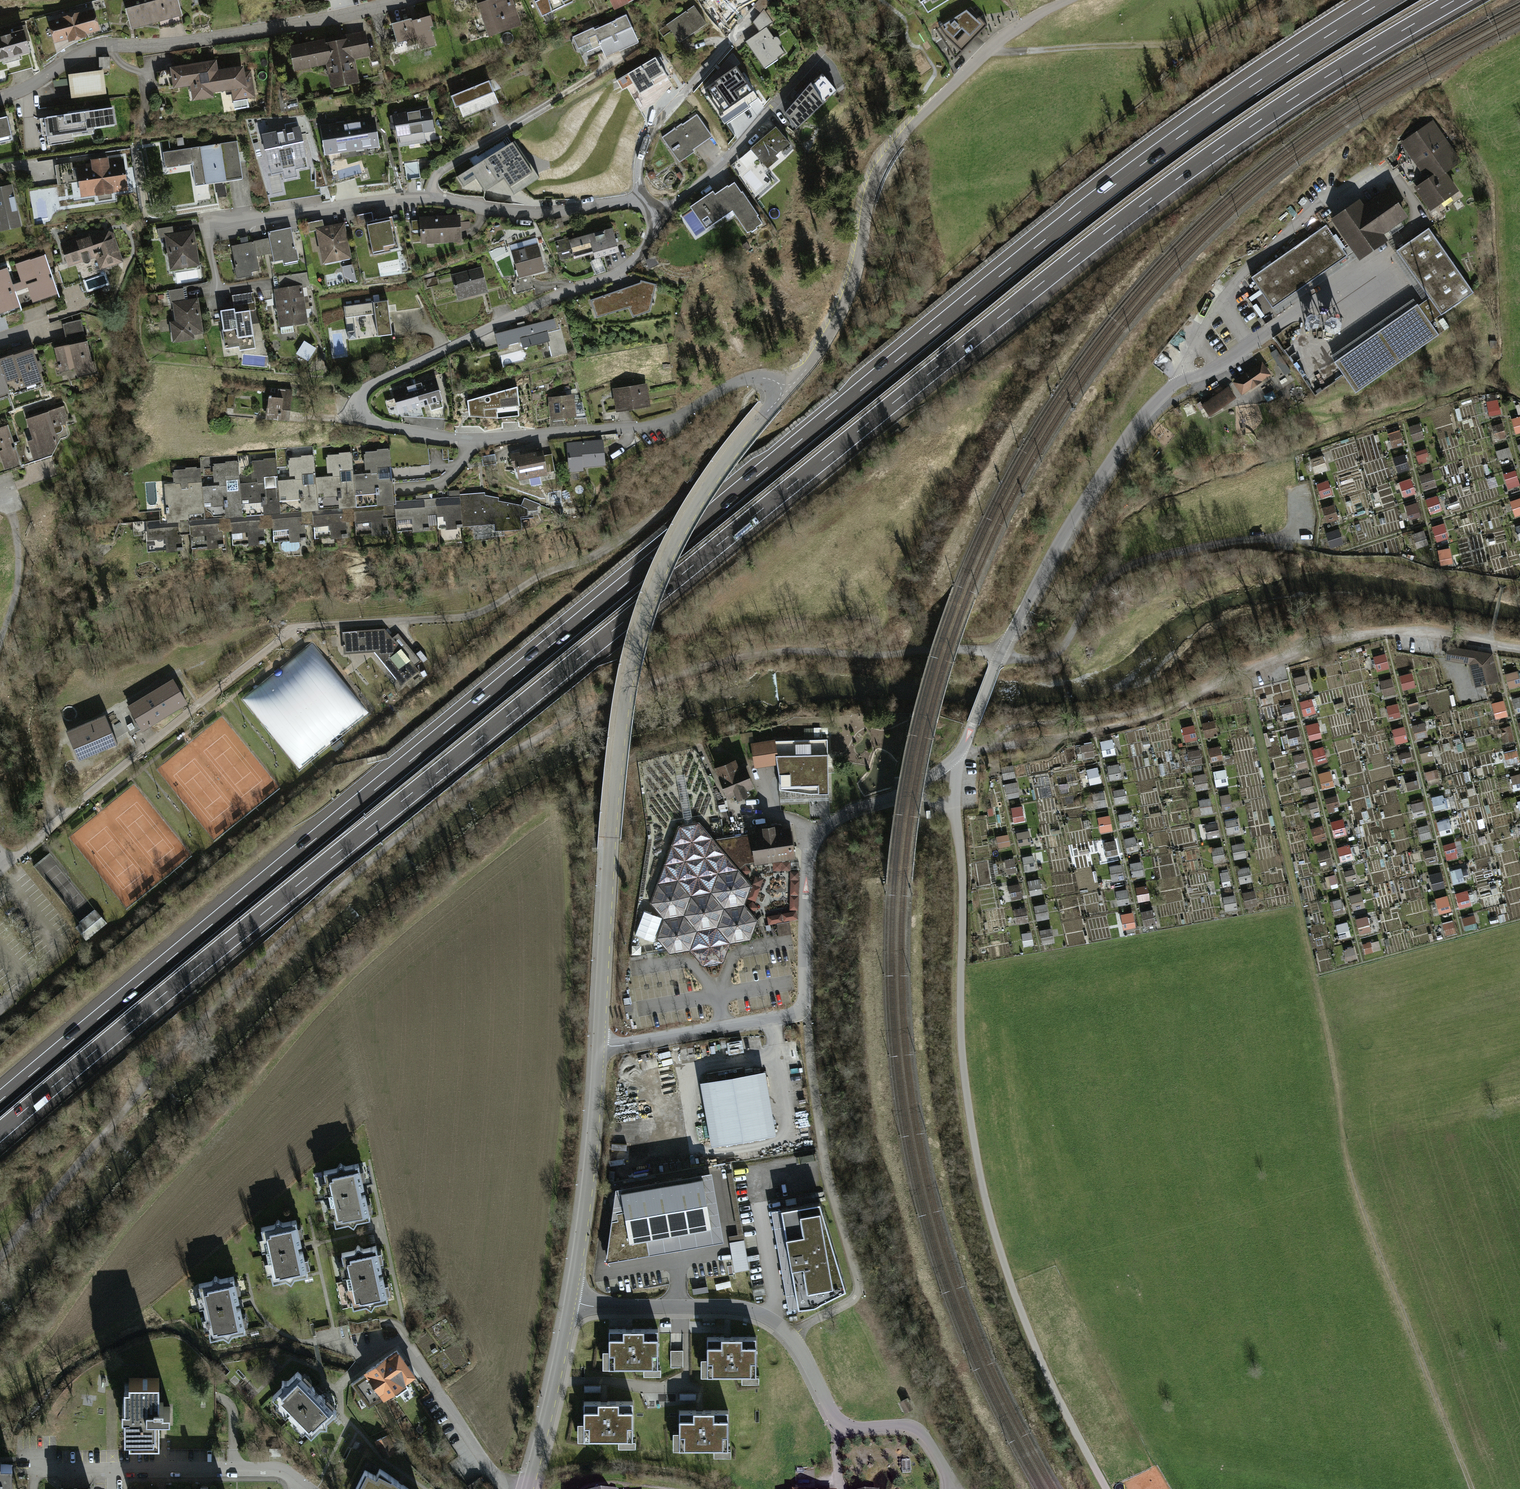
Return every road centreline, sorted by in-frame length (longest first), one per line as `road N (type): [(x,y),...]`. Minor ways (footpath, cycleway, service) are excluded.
road 1 (motorway): [(0,1132),(1108,231),(1288,101),(1456,0)]
road 2 (motorway): [(1385,0),(1207,116),(1027,253),(0,1101)]
road 3 (track): [(0,1258),(245,976),(383,851),(505,756),(600,702),(713,661),(776,652),(979,651),(999,659)]
road 4 (residential): [(529,1488),(584,1218),(630,676),(679,538),(742,440),(785,391)]
road 5 (residential): [(655,222),(624,270),(369,387),(361,412),(369,422),(474,440),(650,427),(757,376),(785,391)]
road 6 (track): [(960,756),(960,1039),(973,1146),(996,1236),(1071,1425),(1108,1488)]
road 7 (track): [(1473,1488),(1347,1170),(1299,910)]
road 8 (residential): [(785,391),(840,316),(868,199),(887,157),(1013,29),(1068,0)]
road 9 (residential): [(215,224),(392,199),(536,213),(645,201)]
road 10 (residential): [(0,97),(106,45),(212,38),(400,0)]
road 11 (track): [(999,659),(1049,658),(1069,640),(1099,585),(1126,565),(1224,543),(1312,549)]
road 12 (track): [(1519,648),(1404,631),(1354,638),(1220,691)]
road 13 (track): [(987,52),(1177,44),(1258,0)]
road 14 (track): [(960,756),(1111,728),(1220,691)]
road 15 (residential): [(655,222),(725,161),(818,53)]
road 16 (residential): [(645,201),(641,154),(654,126),(752,15)]
road 17 (residential): [(113,1469),(275,1469),(307,1488)]

